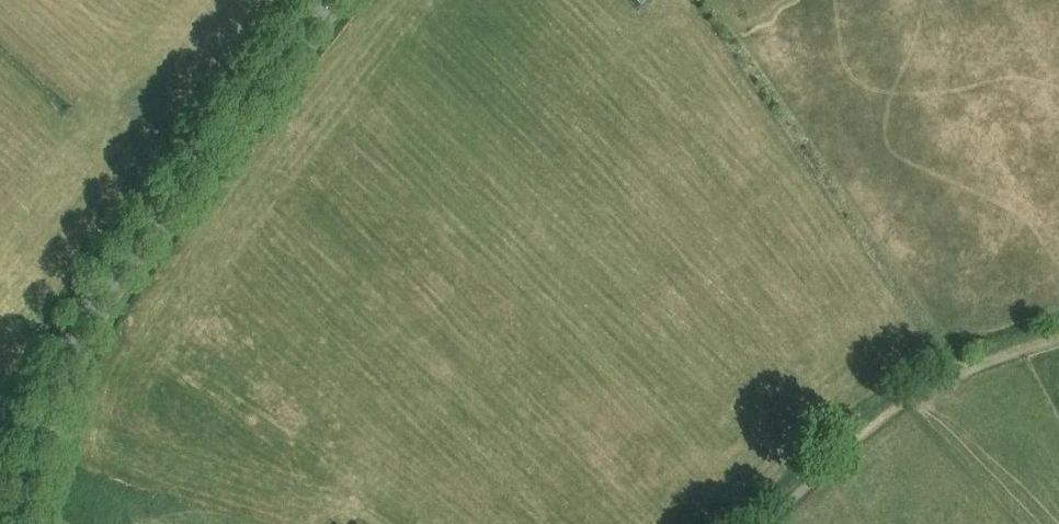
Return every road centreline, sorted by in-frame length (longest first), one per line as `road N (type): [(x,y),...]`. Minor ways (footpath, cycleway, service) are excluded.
road 1 (tertiary): [(19,523),(60,366),(100,294),(325,0)]
road 2 (track): [(1058,335),(937,373),(867,429),(789,523)]

